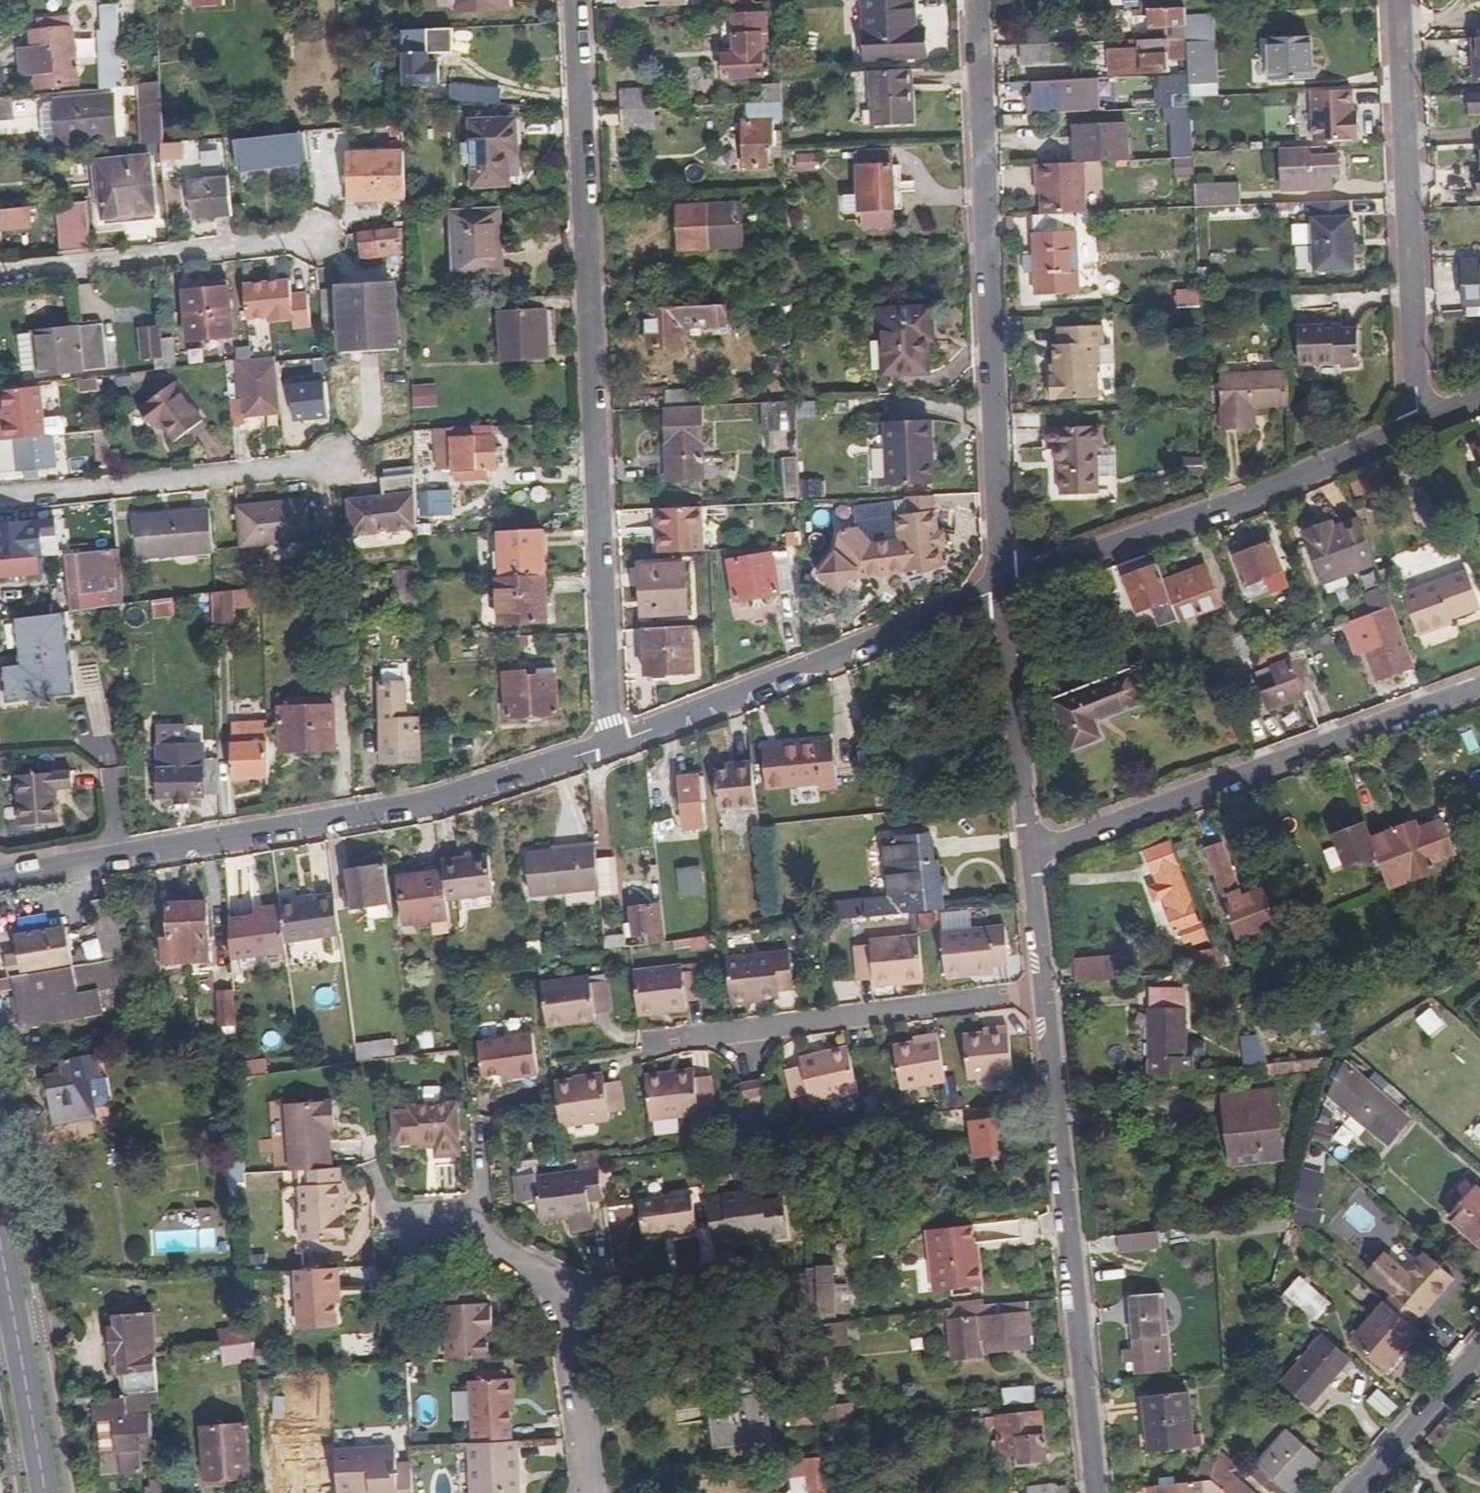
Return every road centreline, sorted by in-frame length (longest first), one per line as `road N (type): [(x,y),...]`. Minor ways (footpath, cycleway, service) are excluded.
road 1 (residential): [(573,0),(612,744)]
road 2 (residential): [(612,744),(425,802),(0,882)]
road 3 (residential): [(975,0),(997,589)]
road 4 (residential): [(1096,1492),(1043,995)]
road 5 (residential): [(1026,855),(1479,687)]
road 6 (residential): [(1413,425),(997,589)]
road 7 (residential): [(1397,0),(1413,425)]
road 8 (residential): [(997,589),(612,744)]
road 9 (residential): [(1043,995),(653,1044)]
road 10 (residential): [(0,497),(337,463)]
road 11 (residential): [(0,275),(315,238)]
road 12 (residential): [(1026,855),(997,589)]
road 13 (secondary): [(38,1448),(0,1210)]
road 14 (residential): [(582,1492),(559,1292)]
road 15 (residential): [(1350,1492),(1479,1345)]
road 16 (secondary): [(0,1274),(38,1448)]
road 17 (residential): [(559,1292),(477,1239),(403,1216)]
road 18 (residential): [(705,1275),(559,1292)]
road 19 (residential): [(1043,995),(1026,855)]

